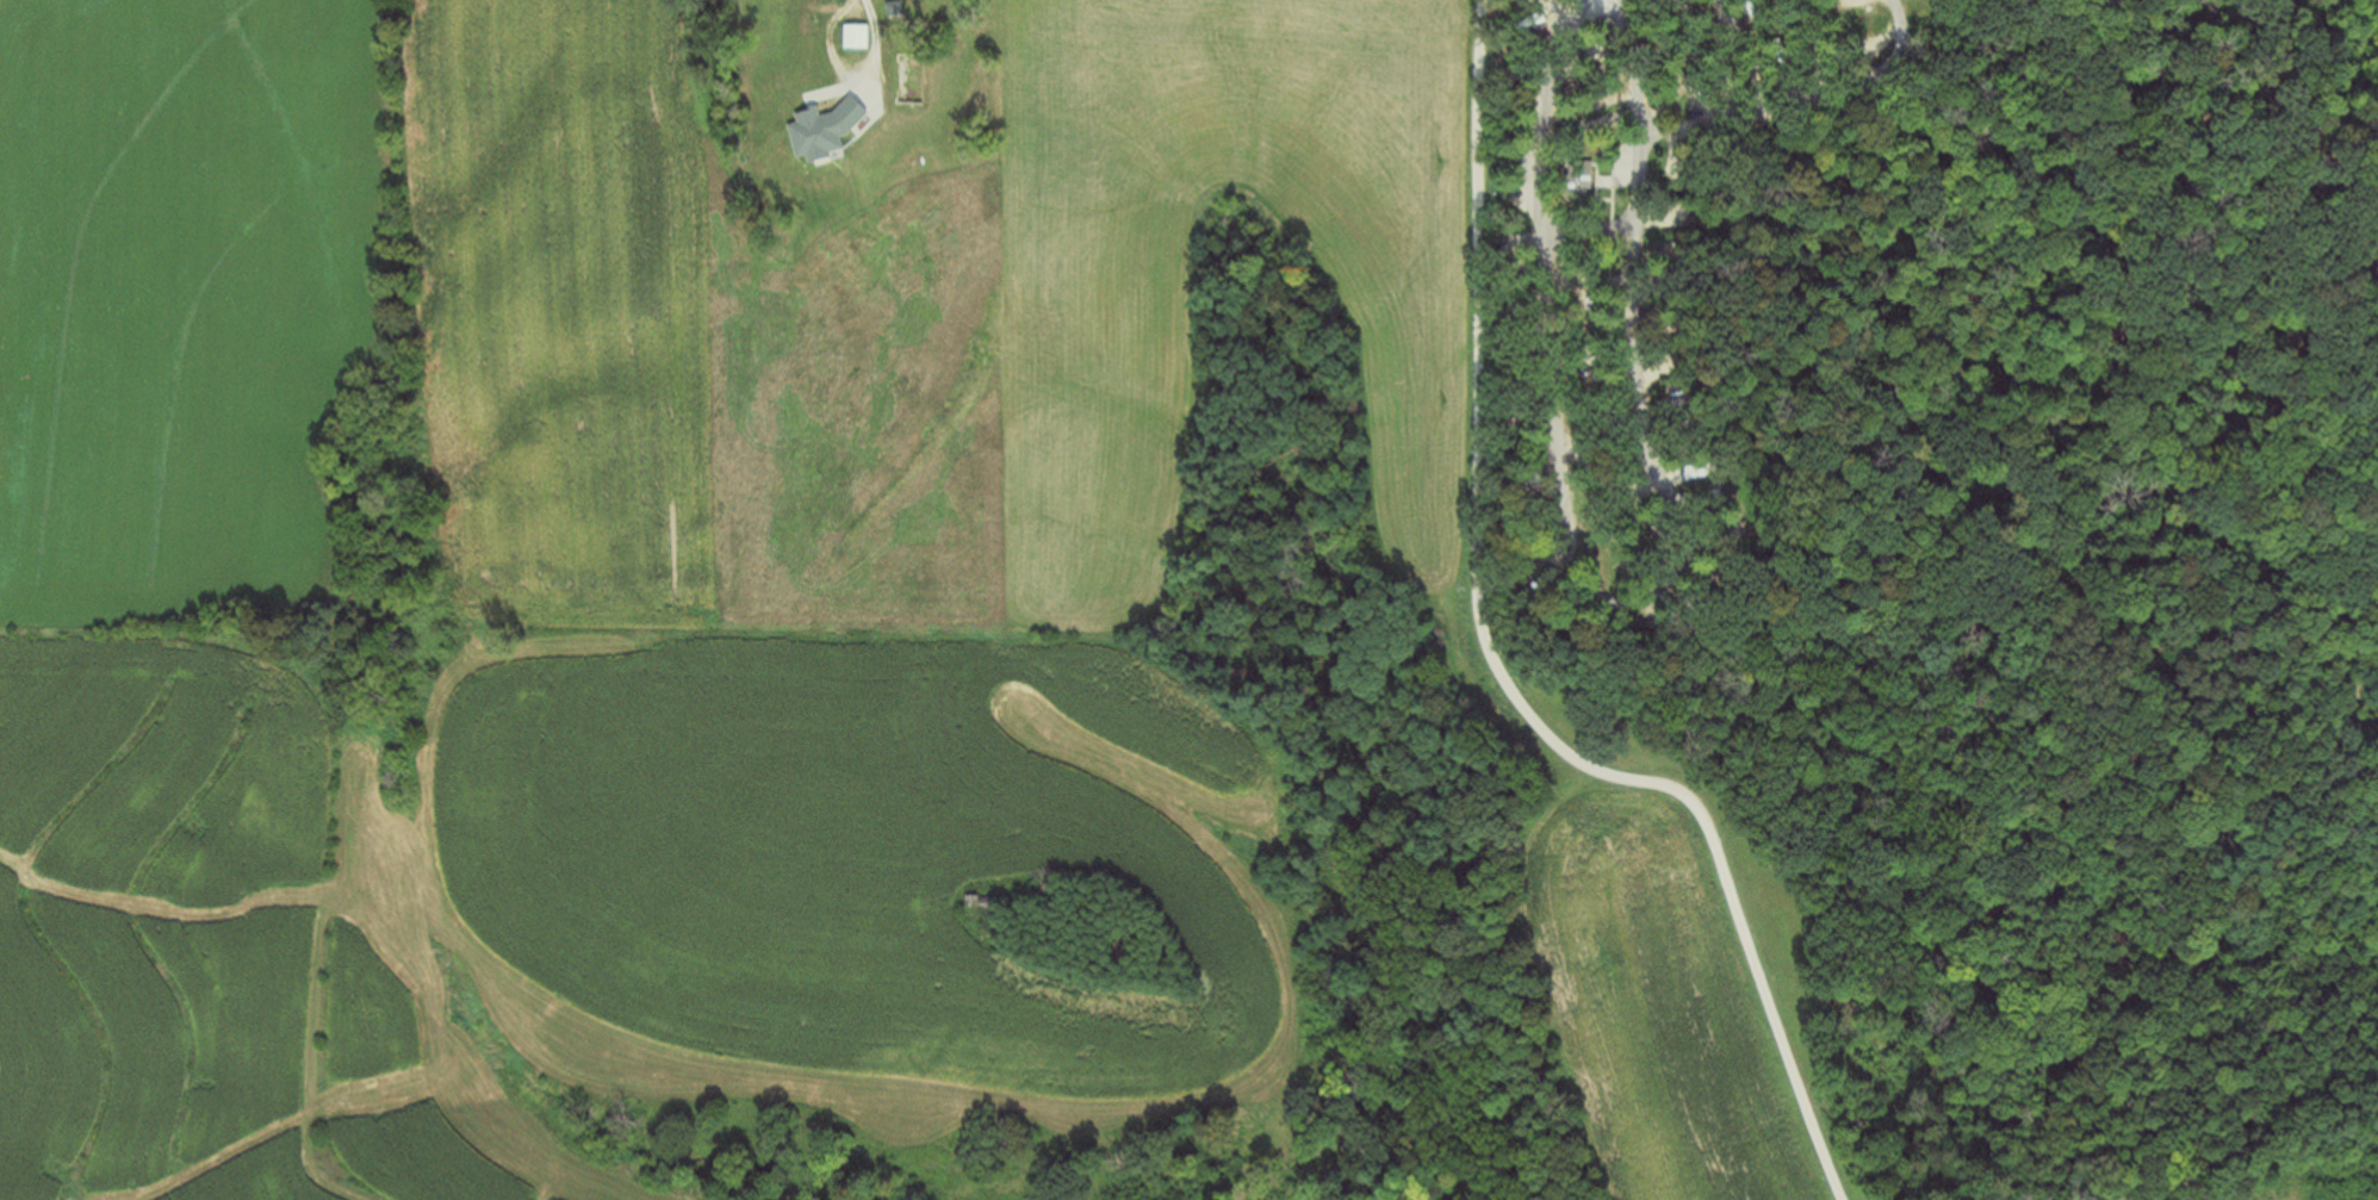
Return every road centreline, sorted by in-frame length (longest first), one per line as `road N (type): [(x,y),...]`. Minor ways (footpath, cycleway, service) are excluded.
road 1 (residential): [(1844,1199),(1703,810),(1669,785),(1616,778),(1575,757),(1505,684),(1486,648),(1483,0)]

